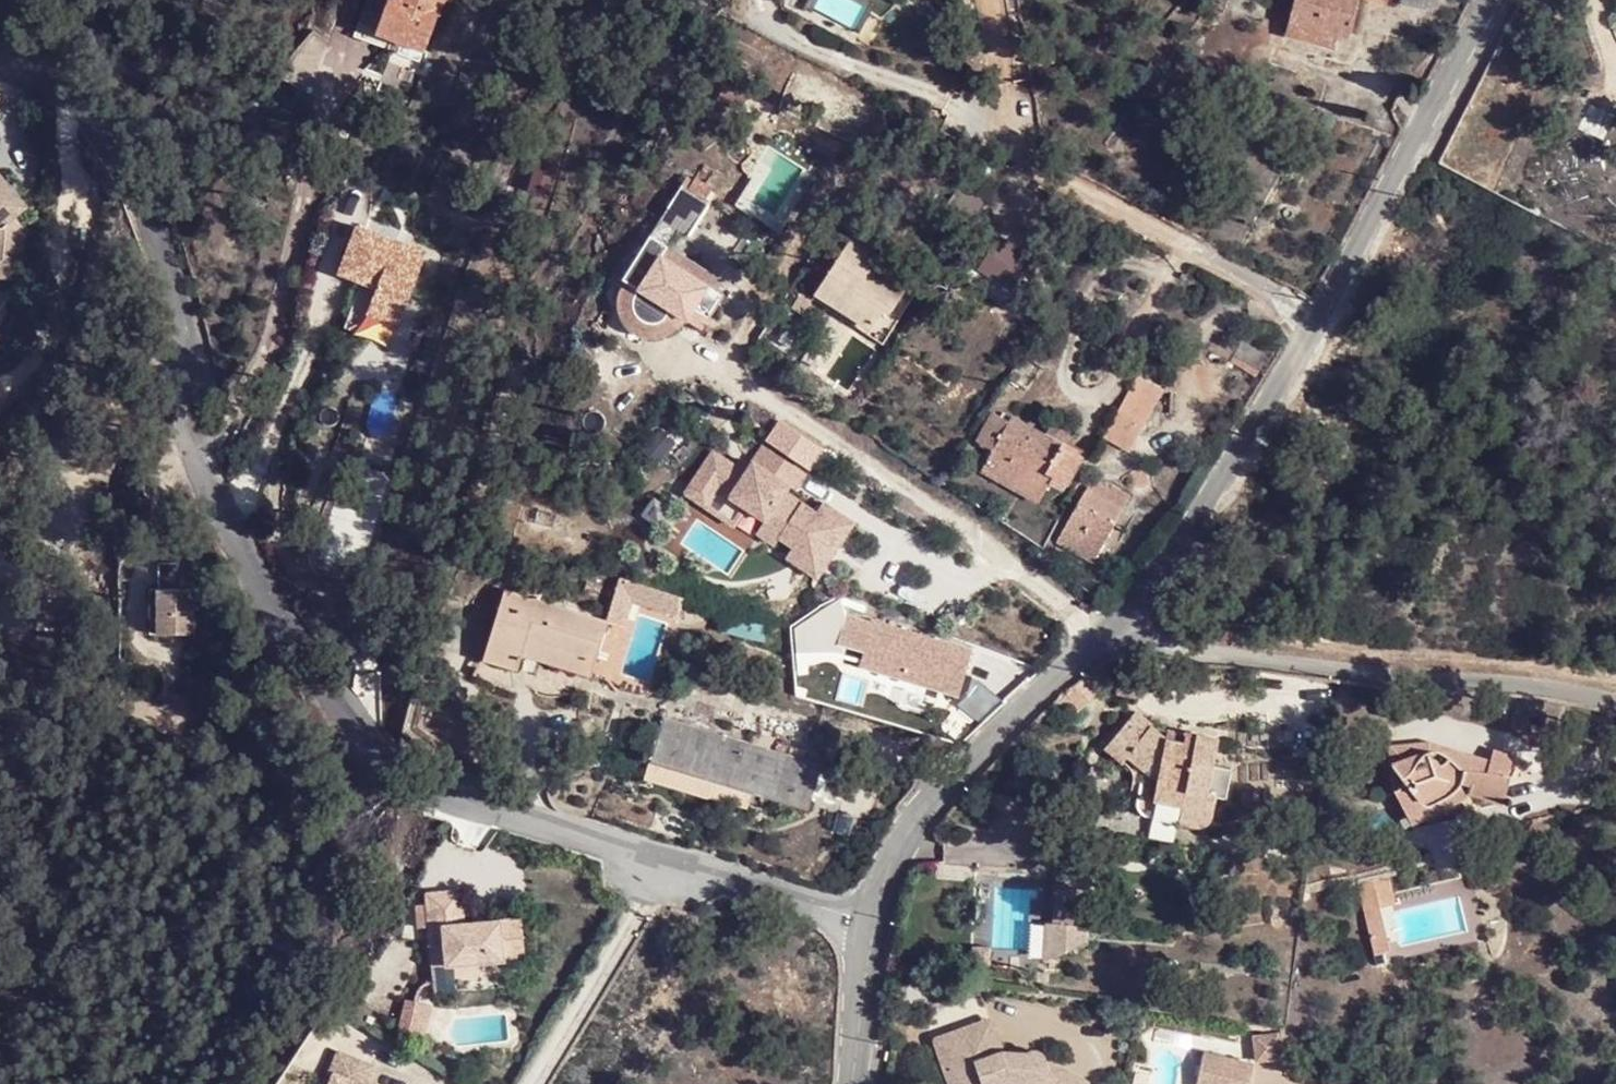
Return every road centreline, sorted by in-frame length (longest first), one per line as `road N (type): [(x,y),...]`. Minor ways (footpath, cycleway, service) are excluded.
road 1 (residential): [(0,68),(102,116),(135,160),(168,257),(198,454),(312,666),(401,768),(583,842),(861,927)]
road 2 (residential): [(1487,0),(1333,292),(1123,623)]
road 3 (residential): [(1615,701),(1529,684),(1172,647),(1123,623)]
road 4 (residential): [(1123,623),(1009,720),(921,811),(861,927)]
road 5 (residential): [(861,927),(853,1083)]

